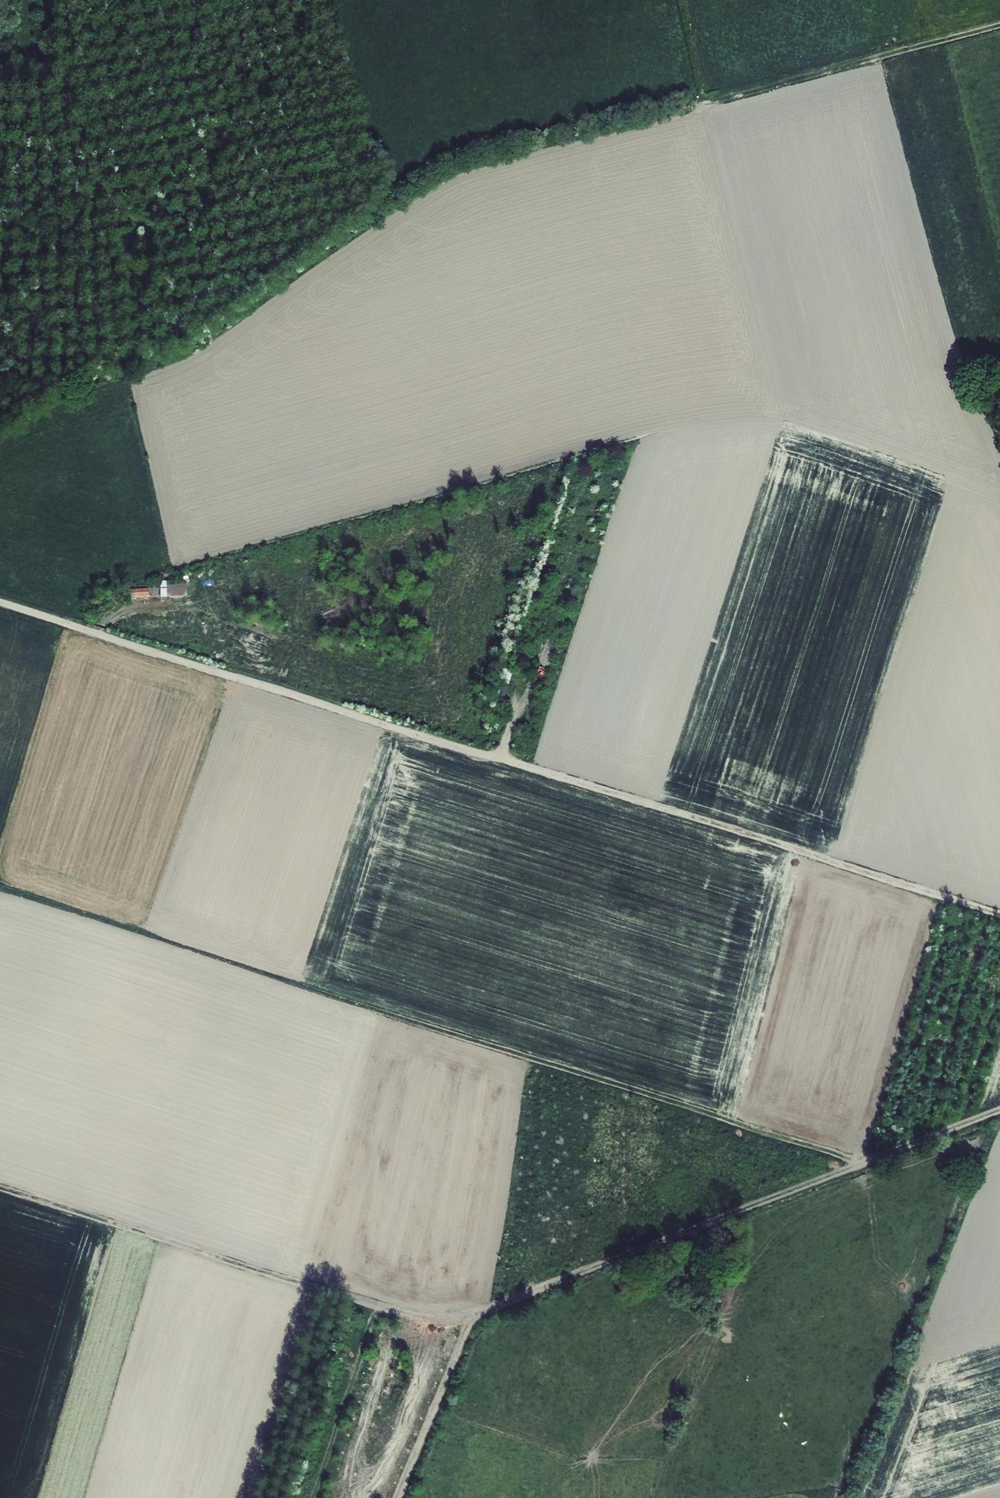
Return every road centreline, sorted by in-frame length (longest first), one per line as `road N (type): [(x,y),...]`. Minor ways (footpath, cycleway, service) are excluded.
road 1 (track): [(0,1185),(420,1317),(507,1299),(999,1108)]
road 2 (track): [(0,601),(999,914)]
road 3 (track): [(999,27),(705,100)]

